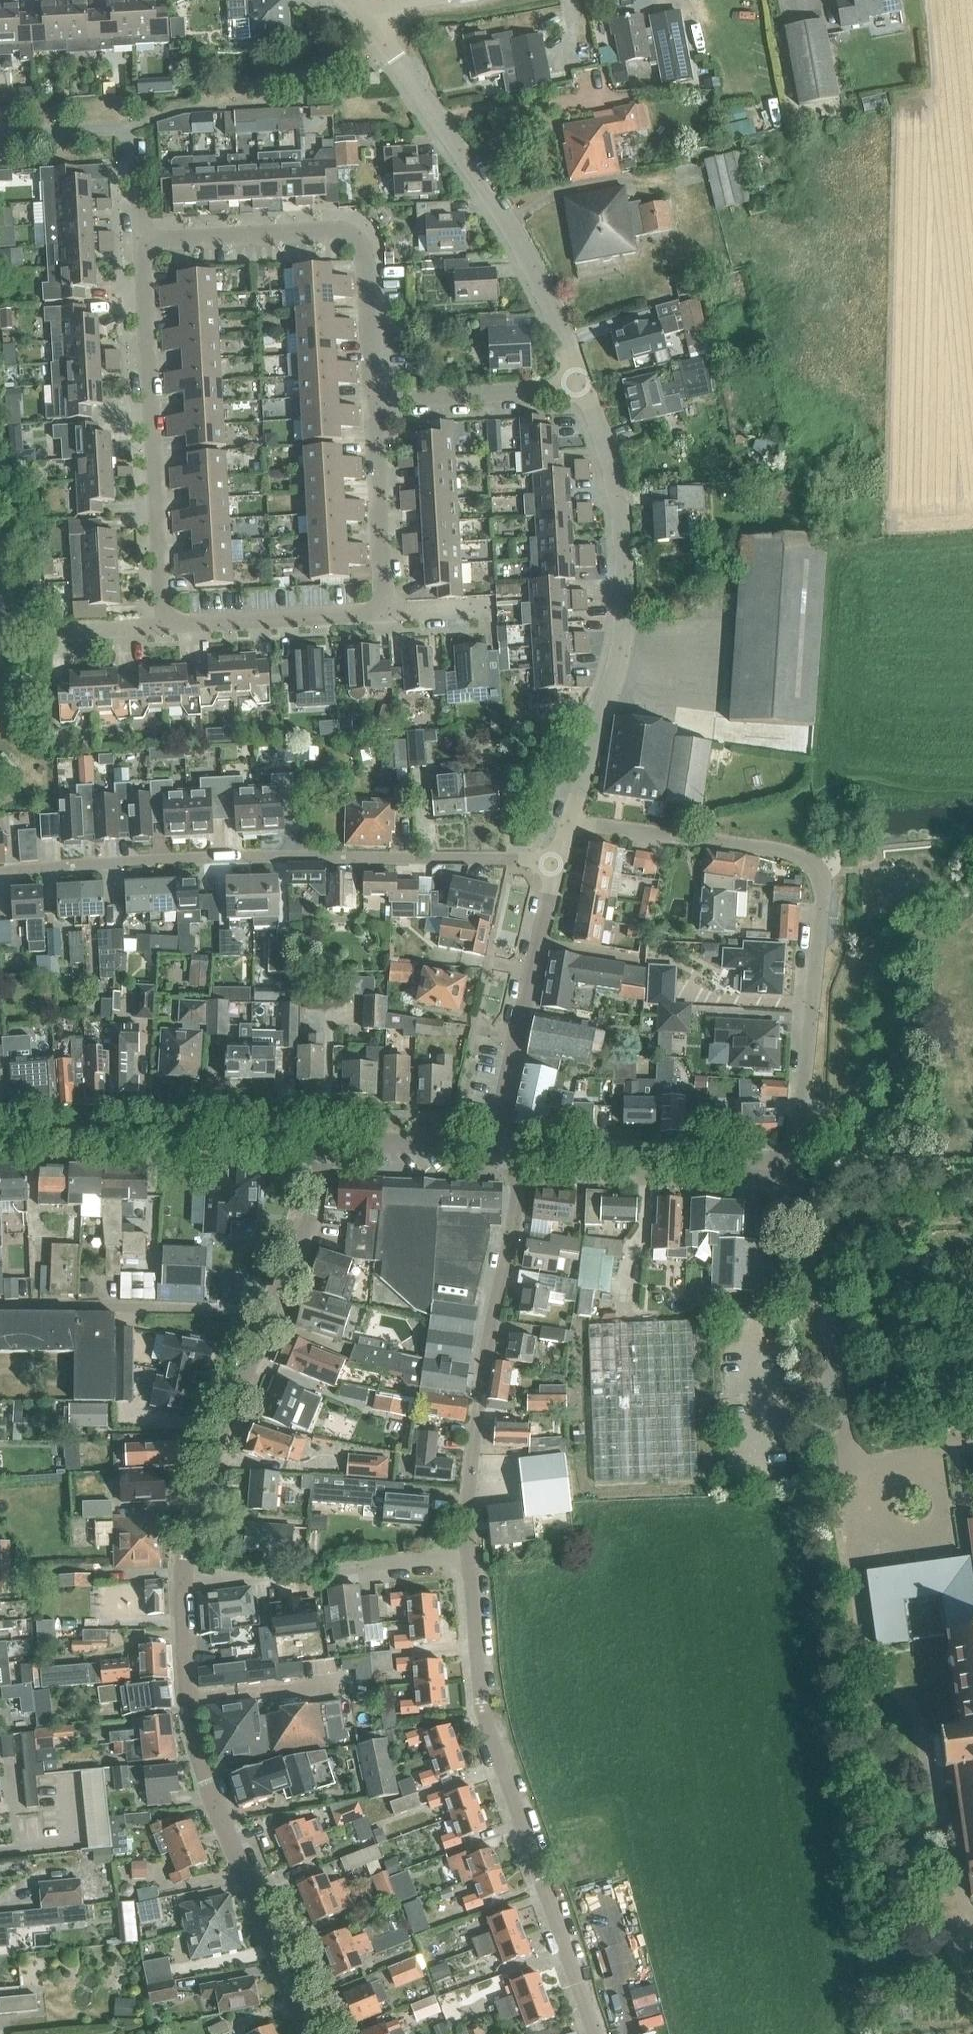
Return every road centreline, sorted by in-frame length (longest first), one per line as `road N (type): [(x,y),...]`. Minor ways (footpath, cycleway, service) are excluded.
road 1 (unclassified): [(793,1171),(821,873),(782,849),(568,820)]
road 2 (residential): [(0,876),(310,853),(555,861)]
road 3 (residential): [(468,1557),(479,1667),(591,2033)]
road 4 (residential): [(307,2033),(186,1724),(182,1583)]
road 5 (residential): [(182,1583),(192,1489),(305,1149)]
road 6 (residential): [(568,820),(610,691),(626,573),(610,457),(583,384)]
road 7 (residential): [(583,384),(534,267),(364,11)]
road 8 (residential): [(518,1158),(465,1448),(468,1557)]
road 9 (residential): [(159,626),(139,241)]
road 10 (residential): [(139,241),(345,232),(373,262),(381,399)]
road 11 (residential): [(0,1143),(305,1149)]
road 12 (residential): [(492,1156),(555,861)]
road 13 (residential): [(182,1583),(468,1557)]
road 14 (residential): [(518,1158),(793,1171)]
road 15 (residential): [(385,613),(159,626)]
road 16 (residential): [(381,399),(385,613)]
road 17 (residential): [(381,399),(583,384)]
road 18 (residential): [(305,1149),(492,1156)]

